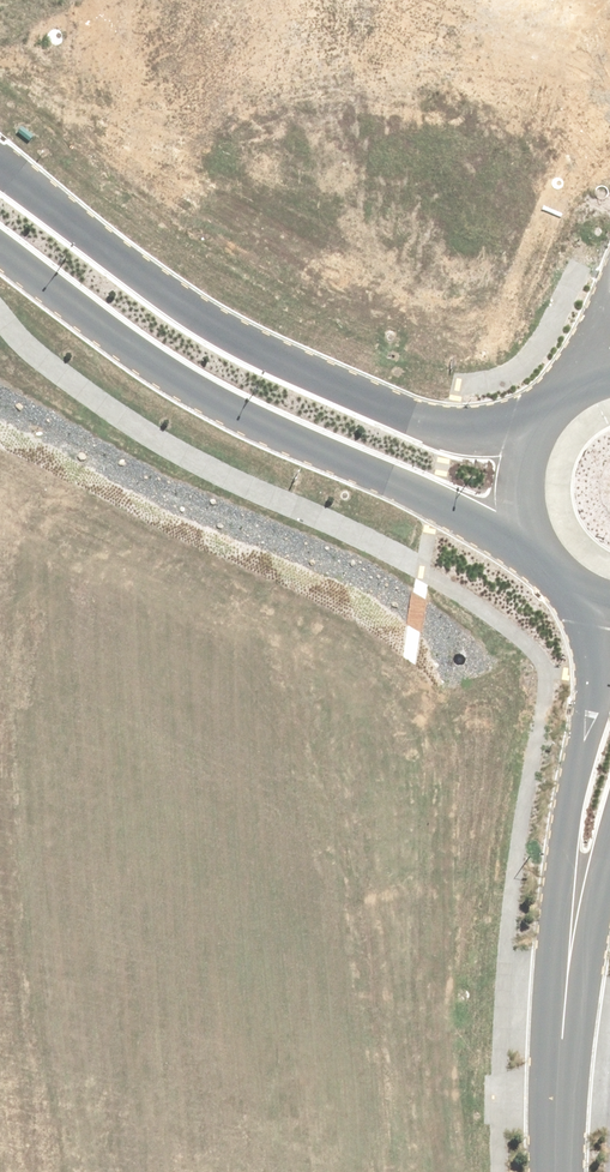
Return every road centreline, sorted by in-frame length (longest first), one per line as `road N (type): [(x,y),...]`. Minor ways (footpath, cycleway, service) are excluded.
road 1 (tertiary): [(554,577),(435,501),(188,387),(0,253)]
road 2 (tertiary): [(0,168),(193,312),(267,352),(415,417),(529,438)]
road 3 (tertiary): [(562,1020),(561,899),(594,678),(593,627),(571,591)]
road 4 (tertiary): [(609,854),(562,1020)]
road 5 (tertiary): [(556,1171),(562,1020)]
road 6 (tertiary): [(554,577),(530,548),(522,521),(518,478),(529,438)]

